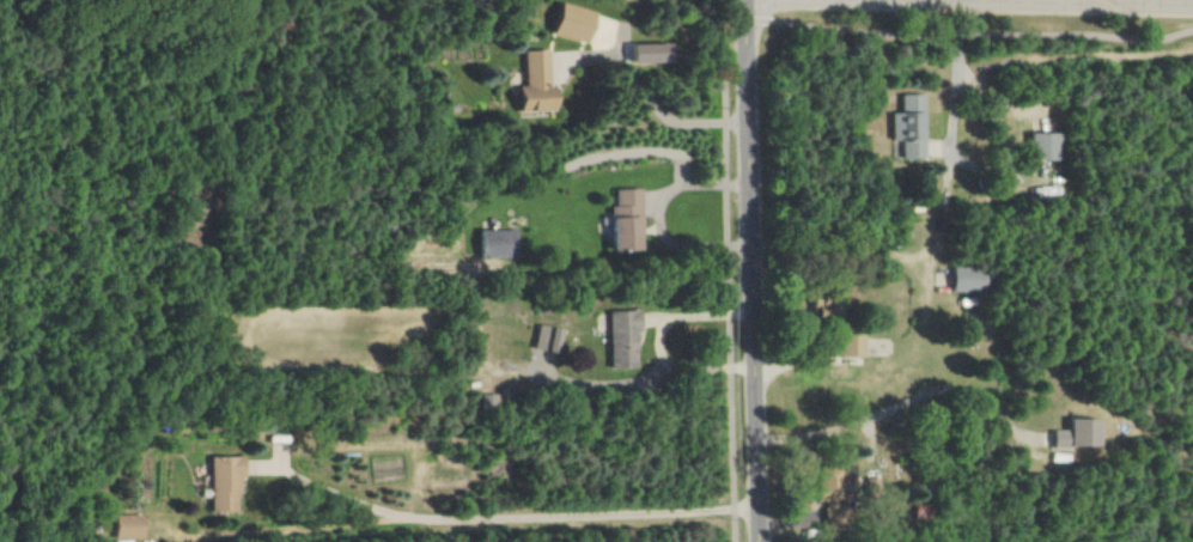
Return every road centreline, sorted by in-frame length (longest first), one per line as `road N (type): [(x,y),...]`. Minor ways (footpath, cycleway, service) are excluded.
road 1 (residential): [(762,541),(748,0)]
road 2 (residential): [(1192,11),(748,2)]

